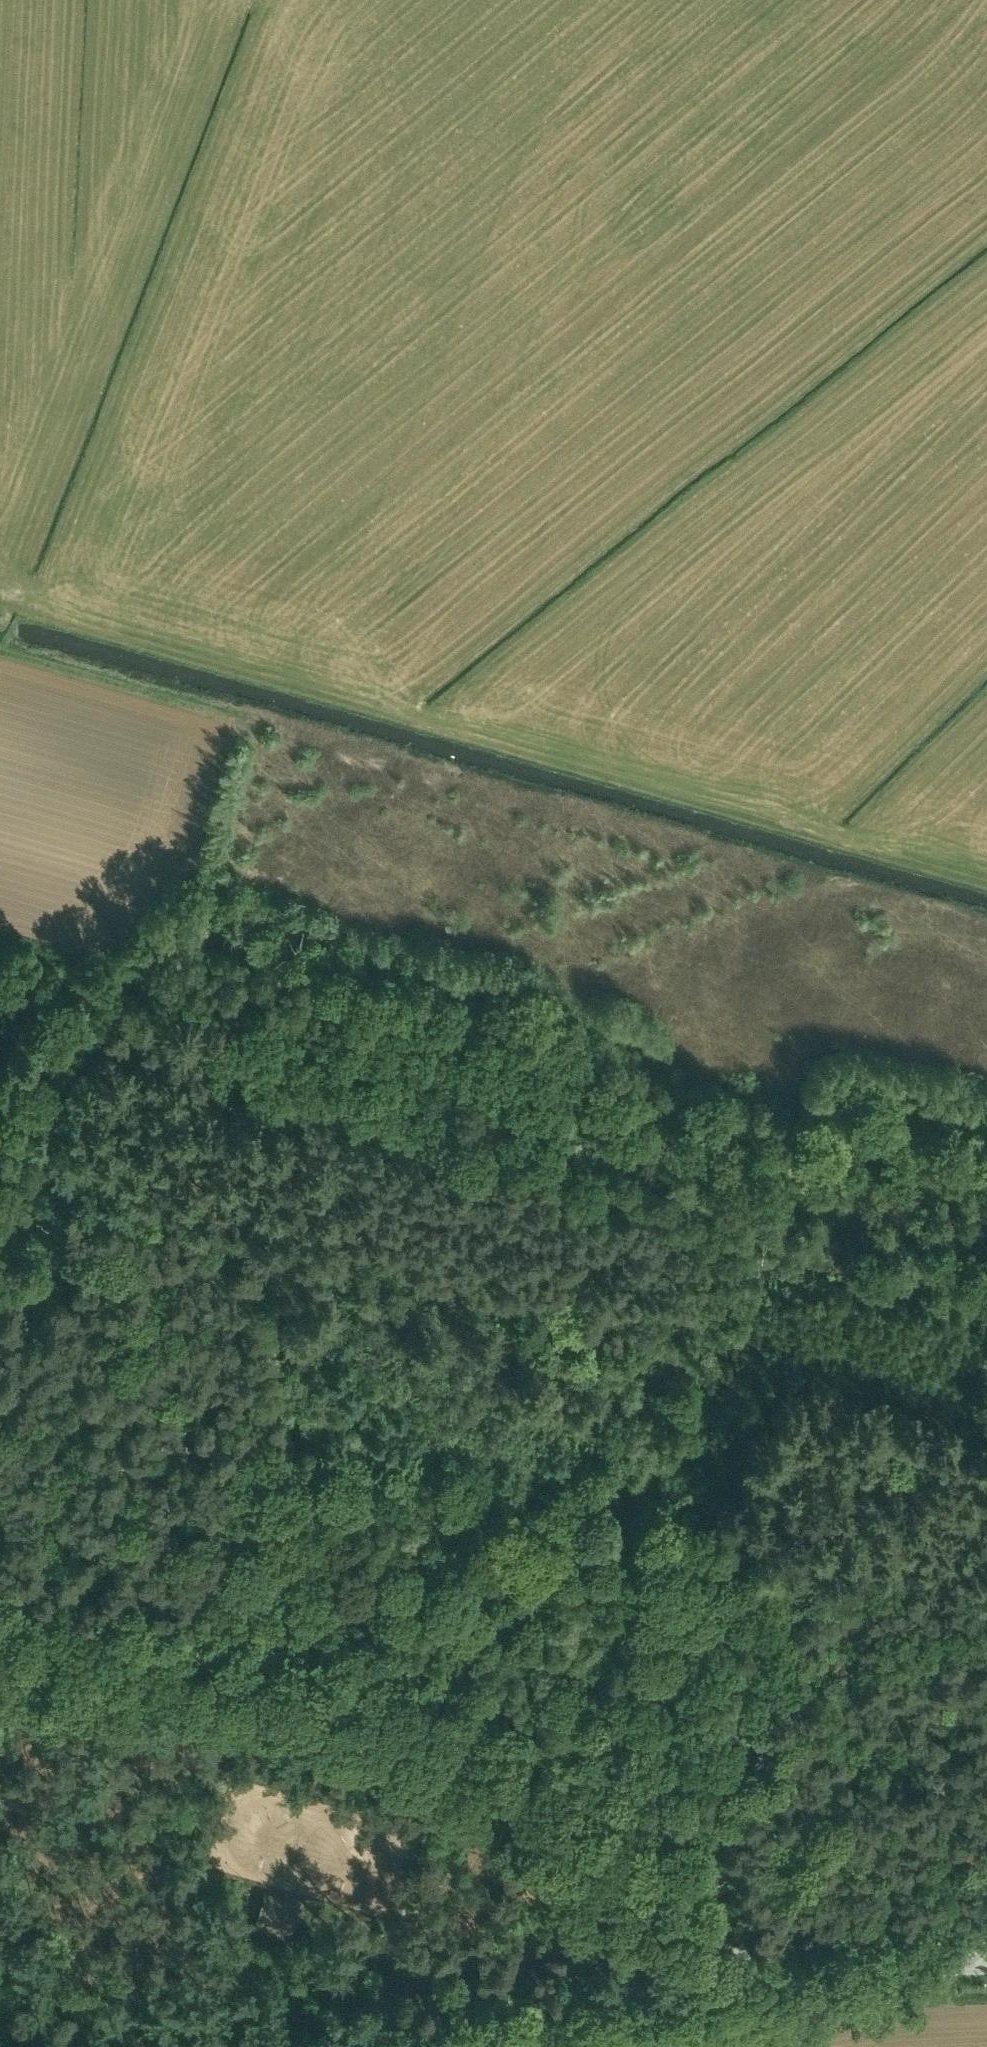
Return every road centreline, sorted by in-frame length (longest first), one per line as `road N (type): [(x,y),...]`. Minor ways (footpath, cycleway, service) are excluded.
road 1 (unclassified): [(985,1964),(783,1988),(431,1722),(0,1620)]
road 2 (track): [(783,1988),(388,2046)]

